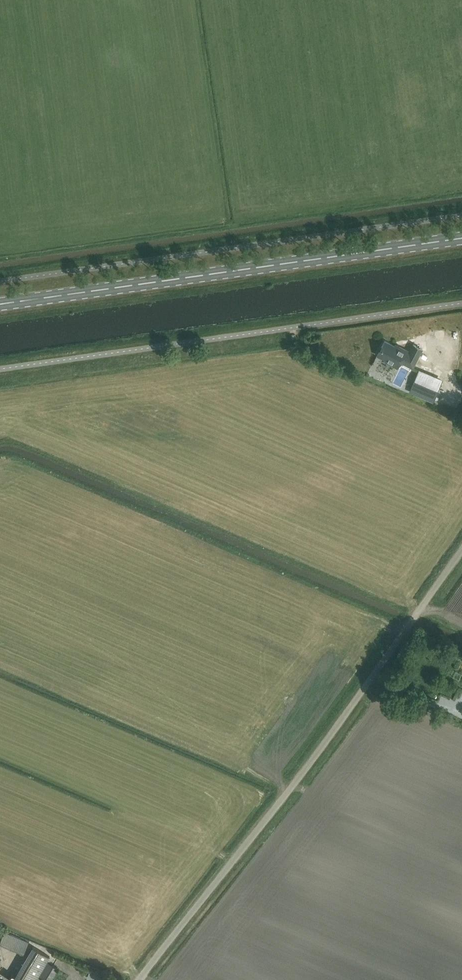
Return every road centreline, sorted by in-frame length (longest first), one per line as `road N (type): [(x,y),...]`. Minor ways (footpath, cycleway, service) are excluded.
road 1 (unclassified): [(141,979),(461,550)]
road 2 (primary): [(0,305),(461,237)]
road 3 (unclassified): [(293,326),(461,303)]

